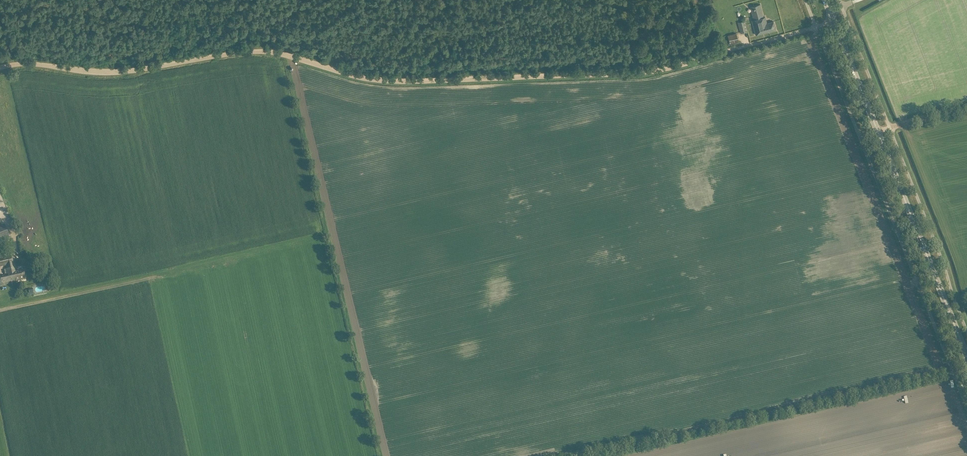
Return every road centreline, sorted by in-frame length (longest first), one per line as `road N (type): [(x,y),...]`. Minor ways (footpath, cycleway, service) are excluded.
road 1 (track): [(267,53),(391,79),(651,74),(815,28)]
road 2 (unclassified): [(858,136),(966,407)]
road 3 (track): [(0,69),(109,74),(267,53)]
road 4 (primary): [(966,356),(878,131)]
road 5 (unclassified): [(966,332),(891,128)]
road 6 (unclassified): [(891,128),(845,11)]
road 7 (primary): [(878,131),(832,18)]

